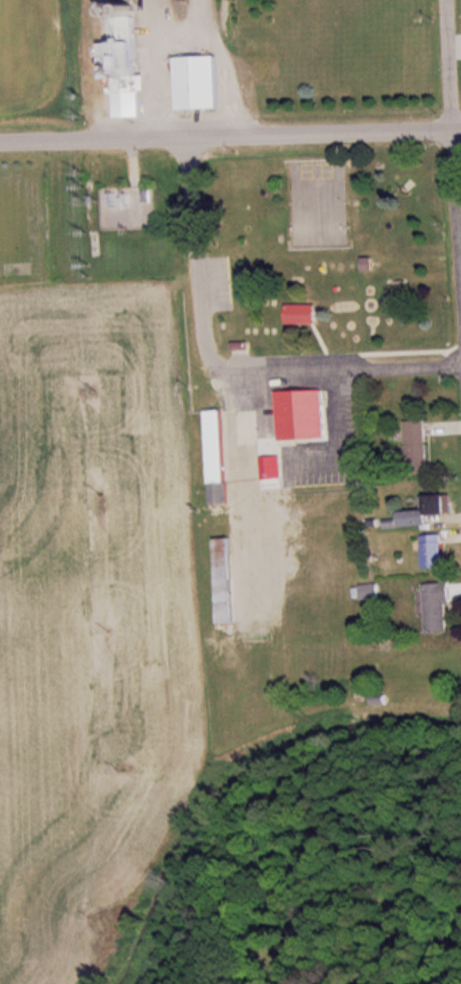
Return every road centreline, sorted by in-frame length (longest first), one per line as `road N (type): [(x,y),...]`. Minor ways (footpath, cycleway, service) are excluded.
road 1 (residential): [(0,147),(460,131)]
road 2 (residential): [(460,271),(446,0)]
road 3 (residential): [(460,365),(218,371)]
road 4 (residential): [(183,142),(203,340),(218,371)]

